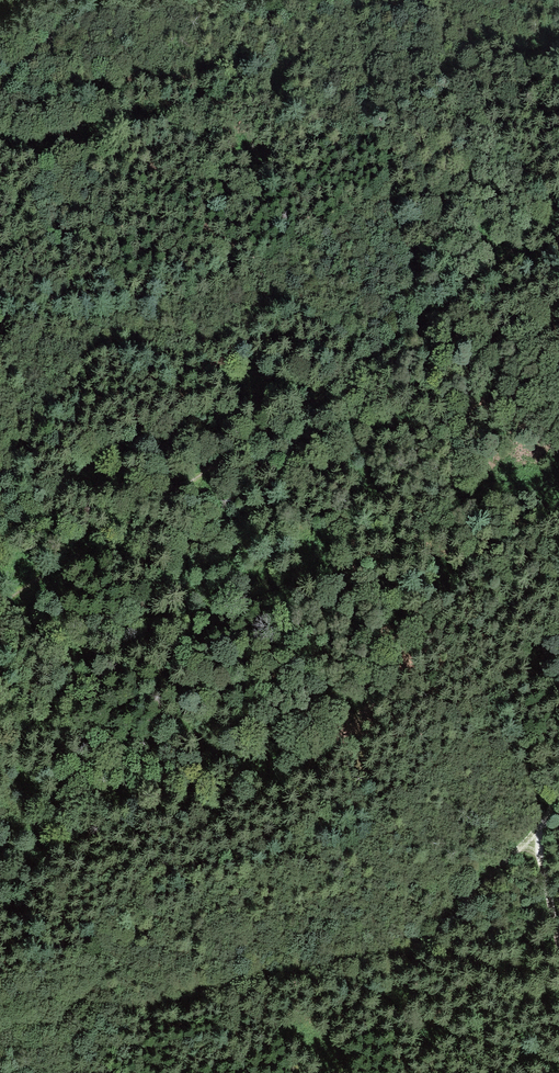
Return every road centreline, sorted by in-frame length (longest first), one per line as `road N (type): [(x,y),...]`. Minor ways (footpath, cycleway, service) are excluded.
road 1 (track): [(558,204),(410,331),(0,605)]
road 2 (track): [(533,829),(429,939),(402,953),(0,1033)]
road 3 (track): [(0,668),(93,1017)]
road 4 (track): [(533,829),(558,957)]
road 5 (track): [(90,0),(0,89)]

